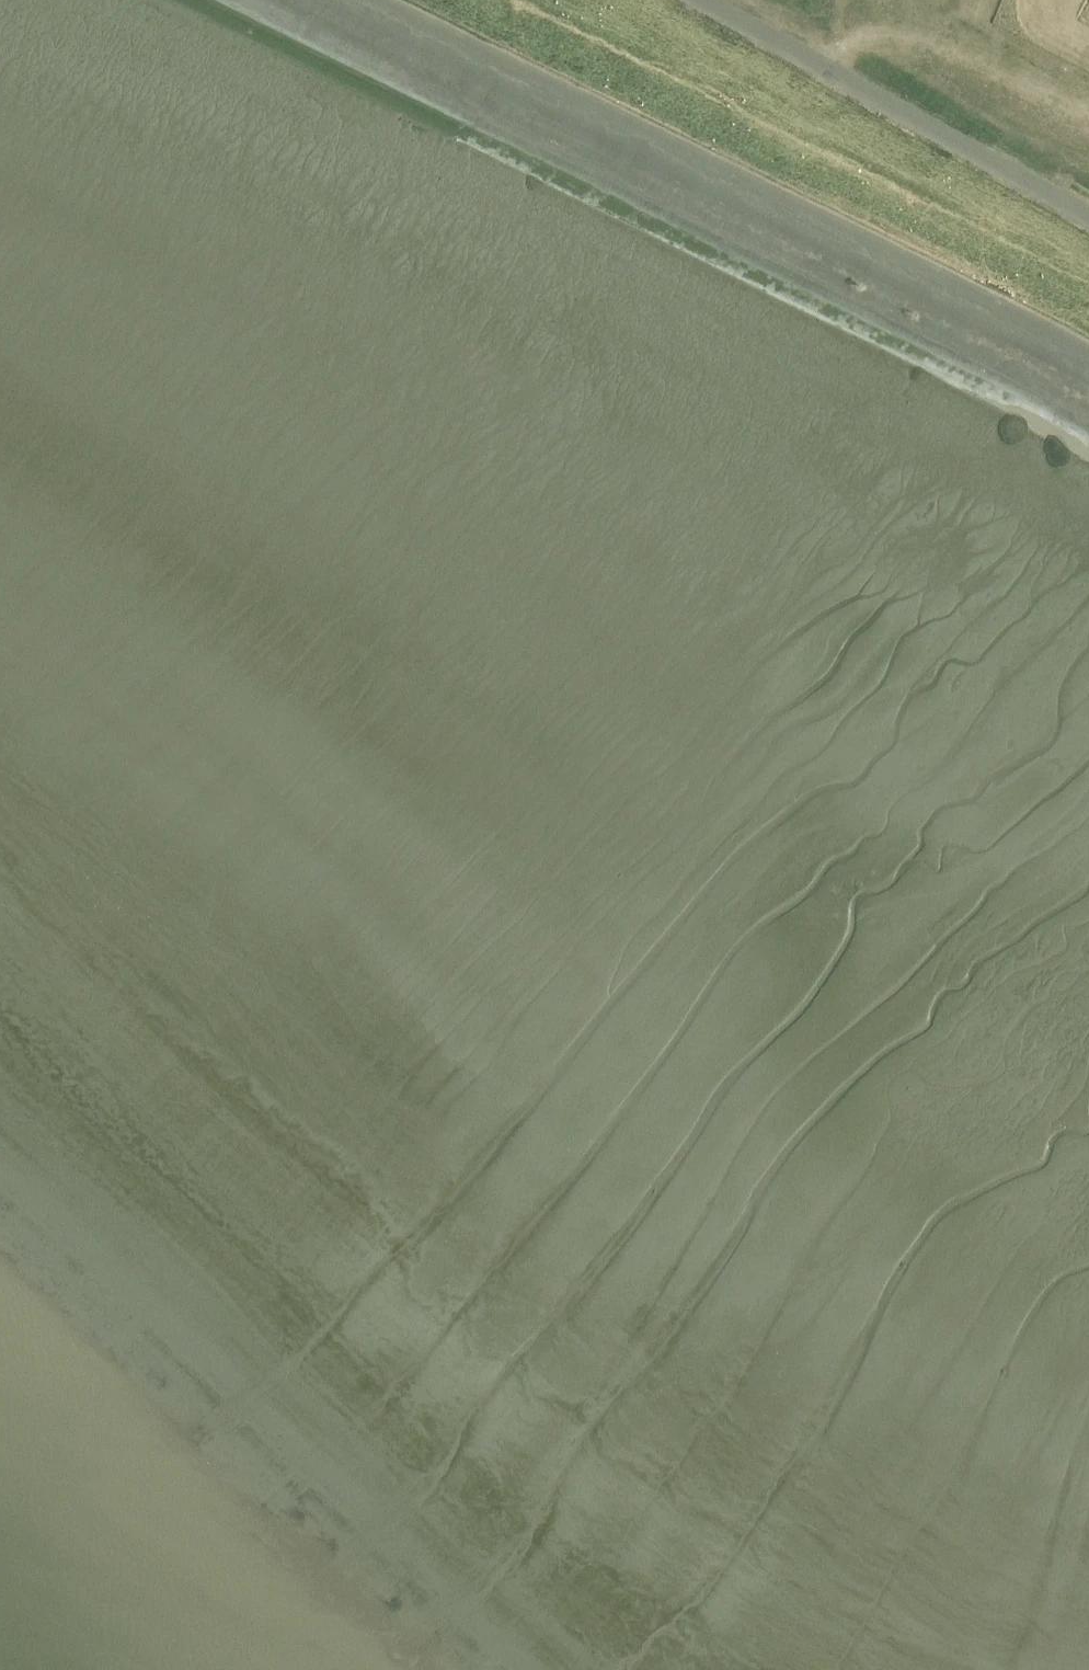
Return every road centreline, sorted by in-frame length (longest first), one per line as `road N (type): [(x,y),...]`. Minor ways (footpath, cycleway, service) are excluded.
road 1 (unclassified): [(1088,206),(714,0)]

